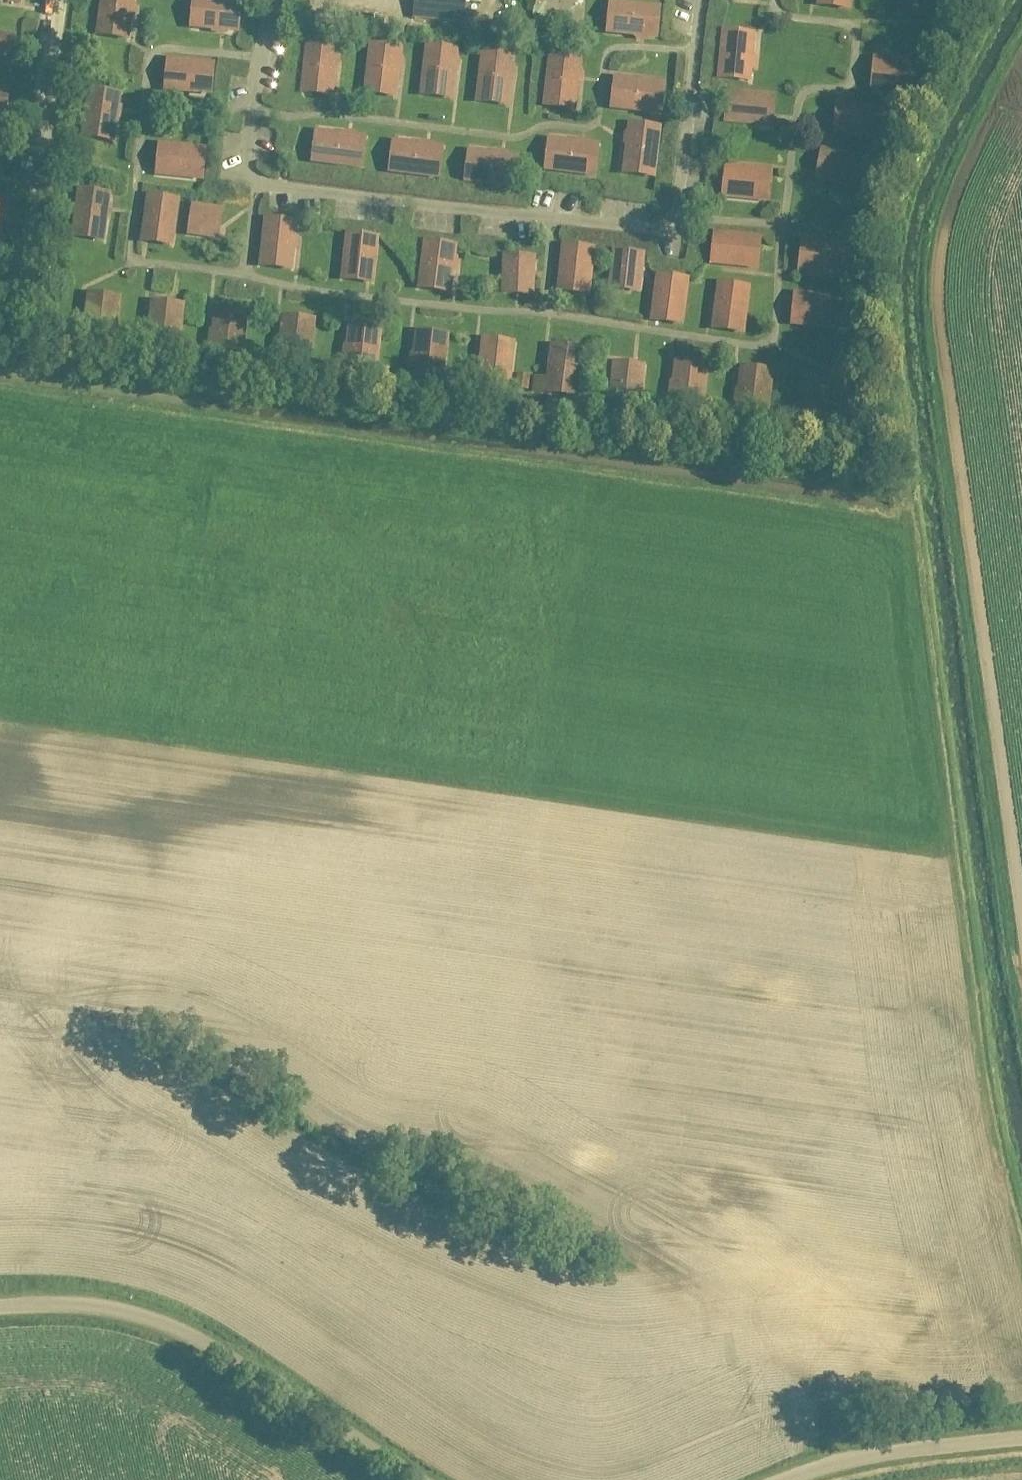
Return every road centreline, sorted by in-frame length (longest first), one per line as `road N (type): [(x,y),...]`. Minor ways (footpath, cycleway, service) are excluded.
road 1 (residential): [(274,0),(246,161),(256,186),(659,232),(674,218),(700,0)]
road 2 (unclassified): [(414,1479),(186,1334),(82,1305),(0,1308)]
road 3 (residential): [(61,0),(33,282),(14,296),(0,294)]
road 4 (unclassified): [(1021,1438),(830,1467),(794,1479)]

